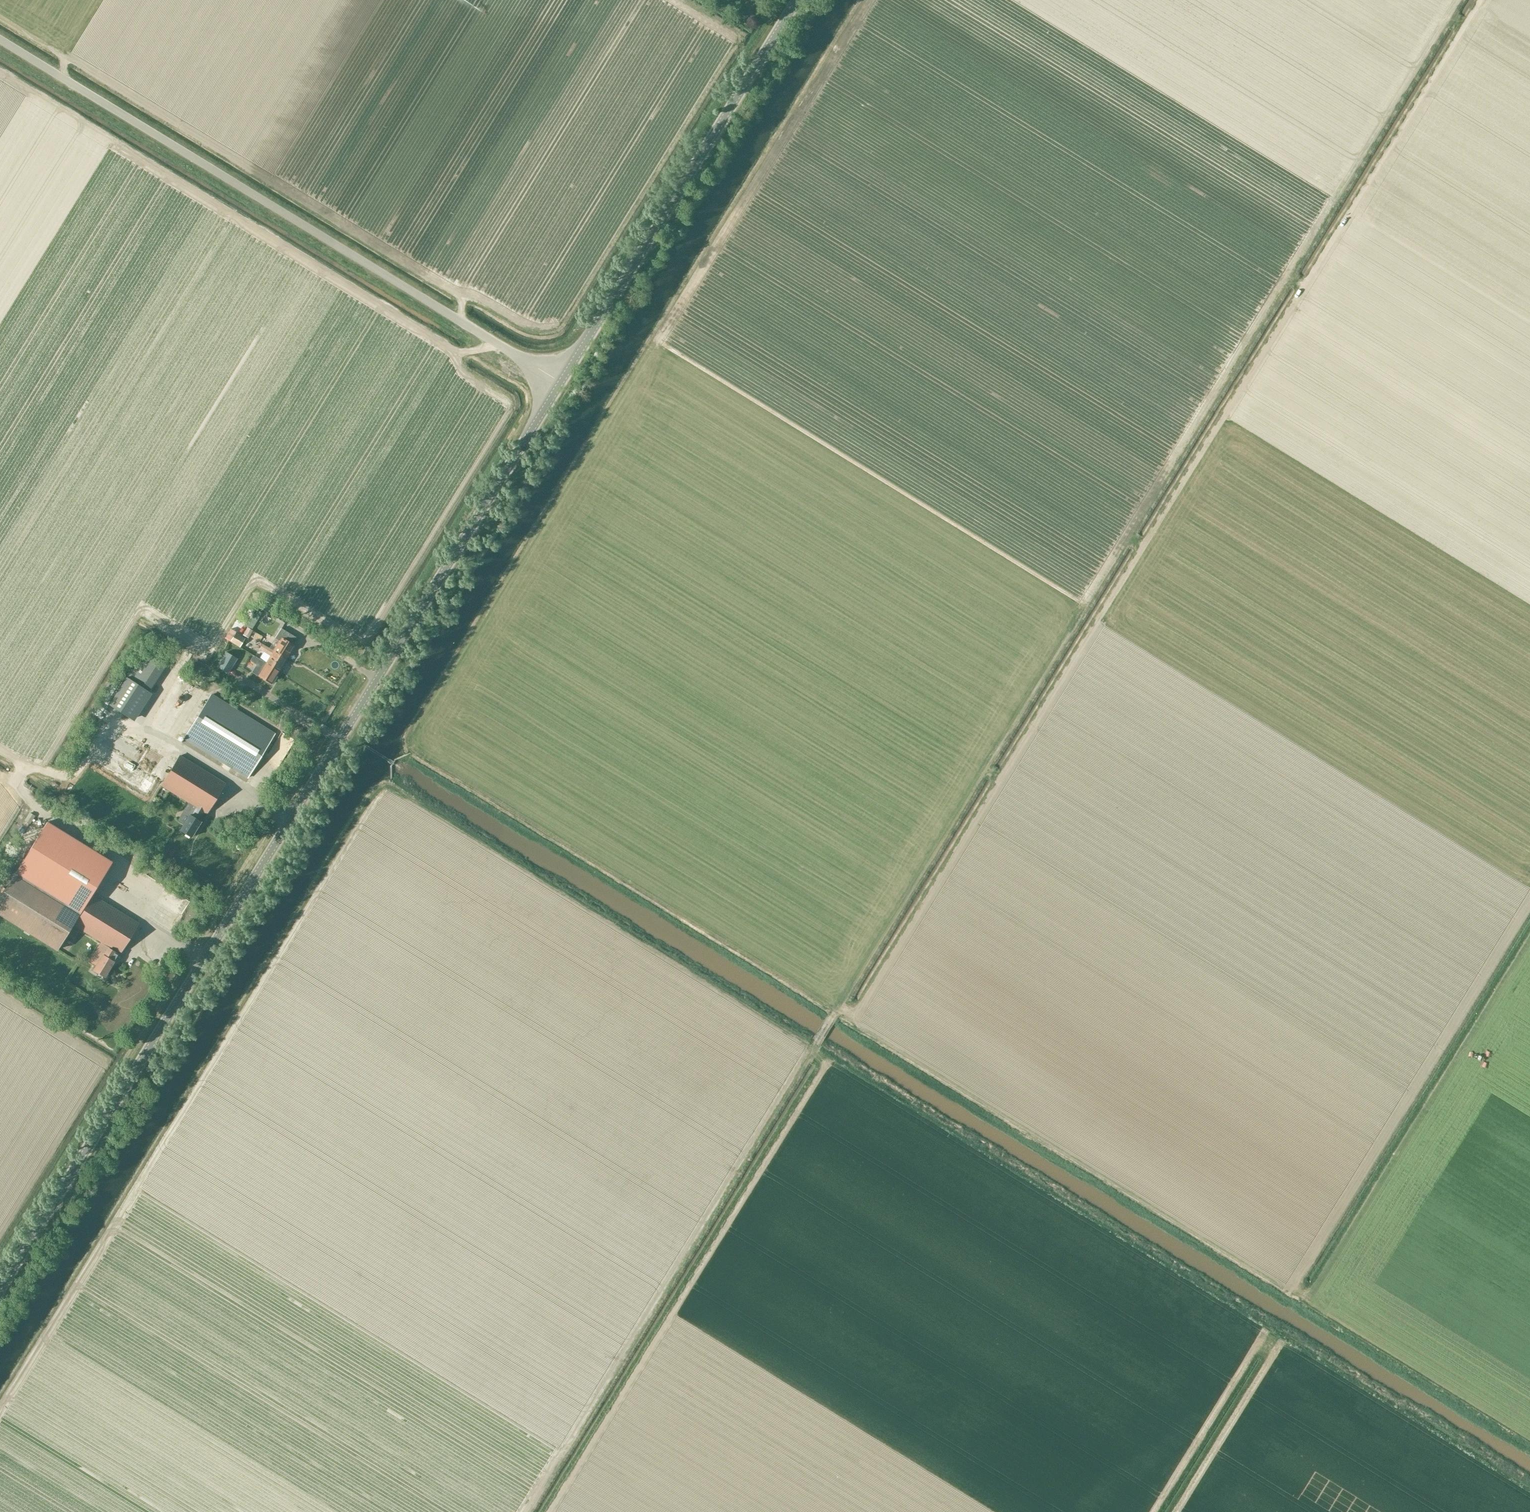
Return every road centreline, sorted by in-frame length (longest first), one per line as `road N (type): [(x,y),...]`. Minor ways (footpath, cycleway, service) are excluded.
road 1 (unclassified): [(0,1287),(797,0)]

